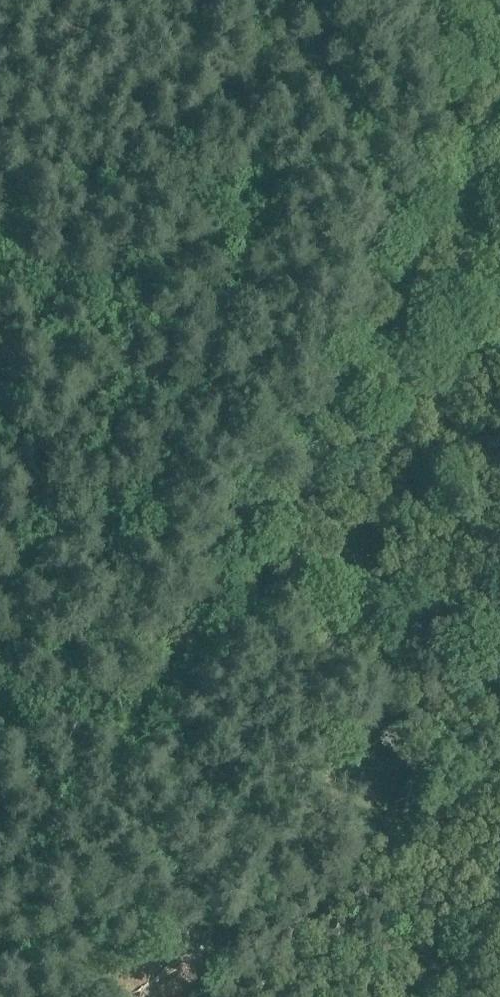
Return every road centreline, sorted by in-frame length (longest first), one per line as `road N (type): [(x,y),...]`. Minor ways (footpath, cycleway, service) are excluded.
road 1 (track): [(499,733),(480,757),(368,996)]

